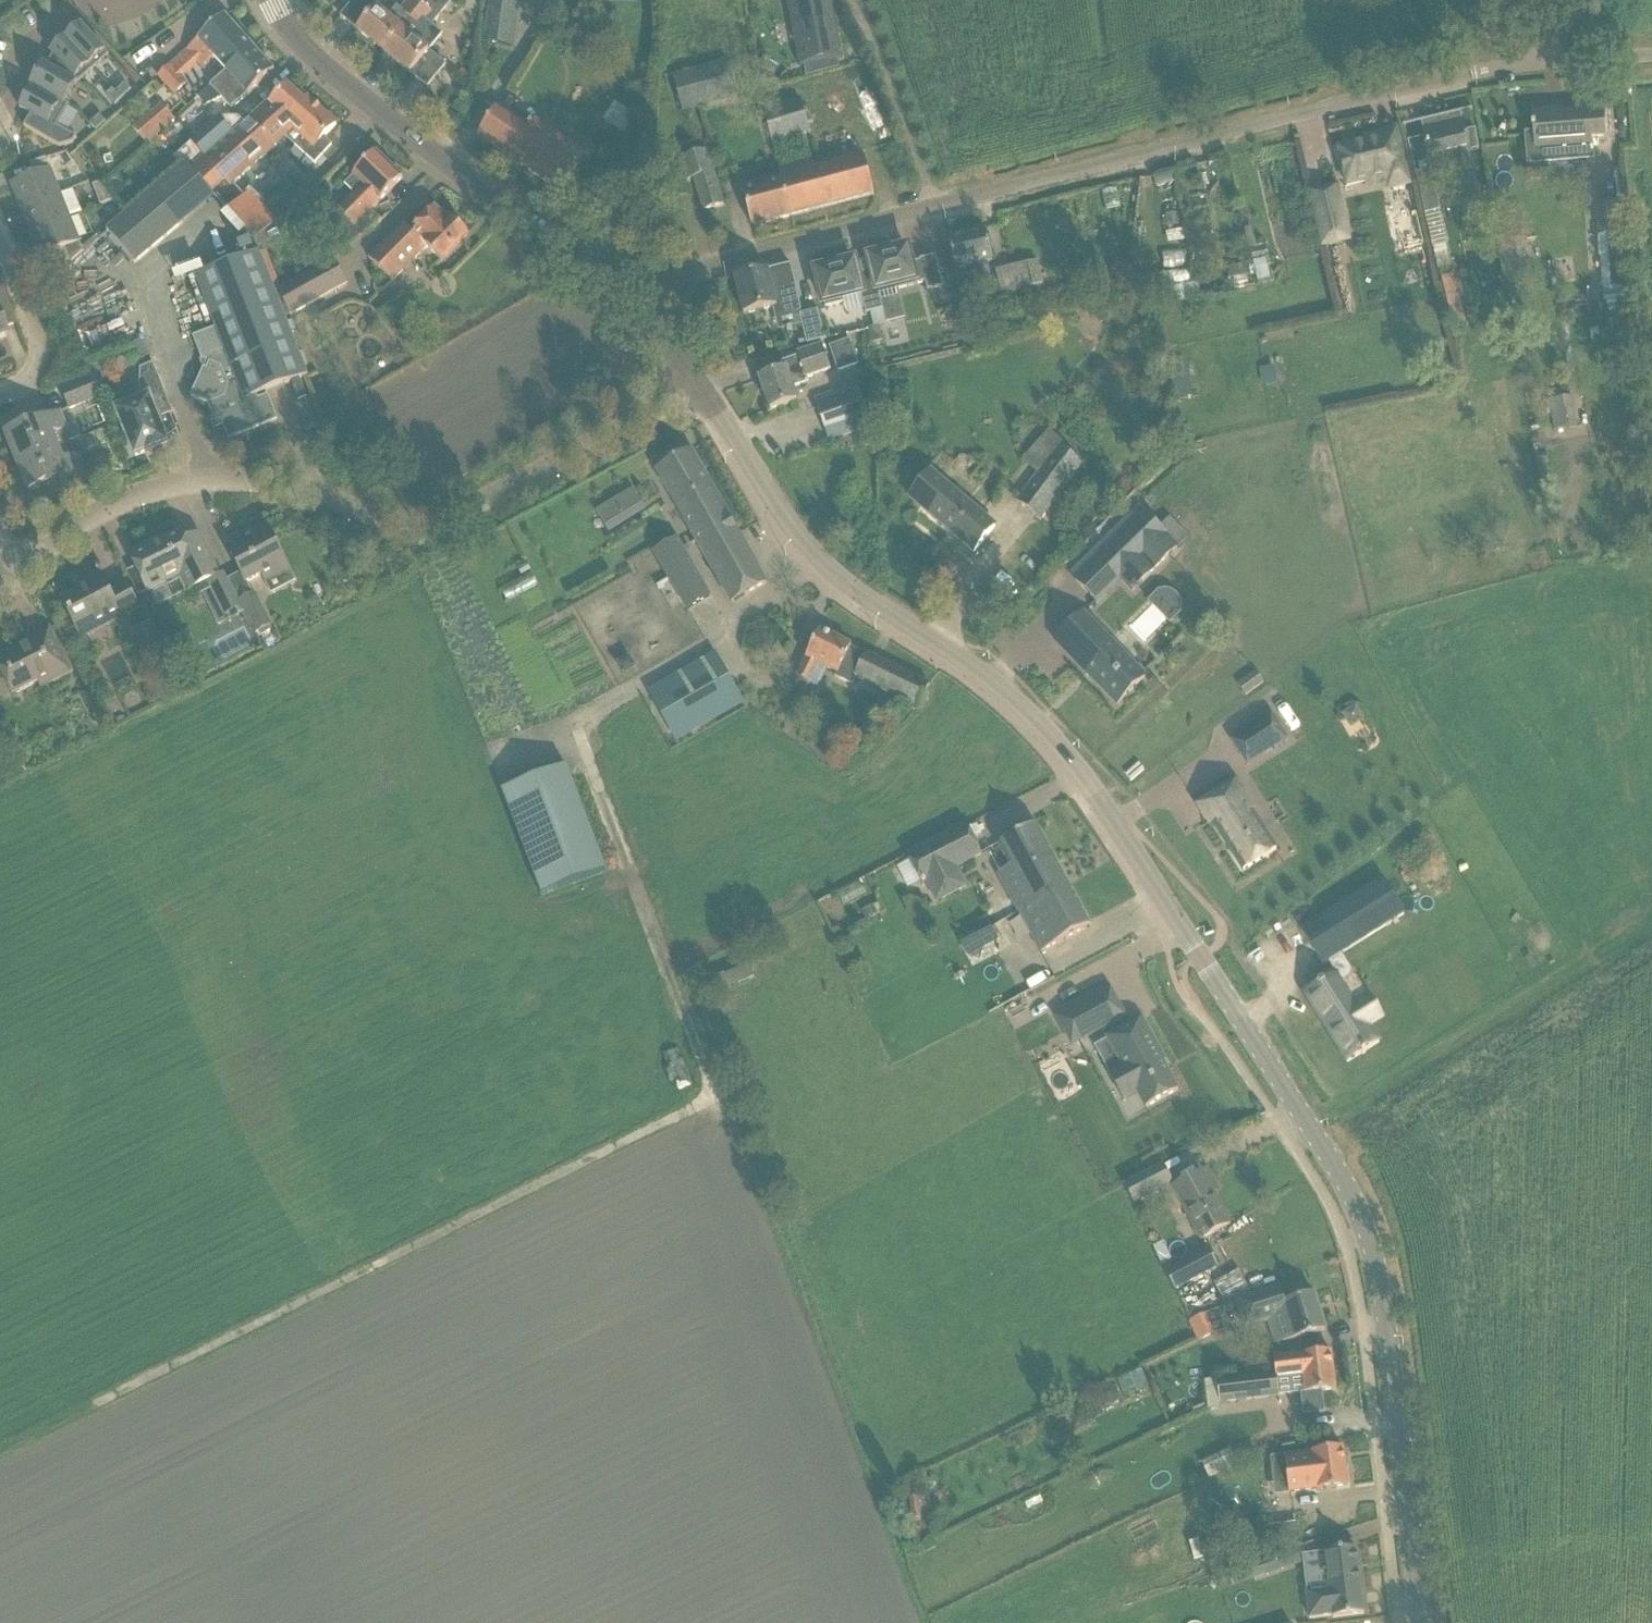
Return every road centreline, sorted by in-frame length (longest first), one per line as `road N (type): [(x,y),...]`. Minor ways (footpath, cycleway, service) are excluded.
road 1 (tertiary): [(1423,1622),(1382,1294),(1361,1219),(1331,1163),(1061,753),(943,649),(813,560),(698,381)]
road 2 (residential): [(636,287),(1472,73)]
road 3 (residential): [(17,573),(114,504),(216,477),(396,519),(439,516),(698,381)]
road 4 (tertiary): [(636,287),(311,55),(270,0)]
road 5 (residential): [(0,247),(39,347),(39,367),(0,392)]
road 6 (residential): [(73,14),(30,50),(8,115),(10,138),(0,146)]

